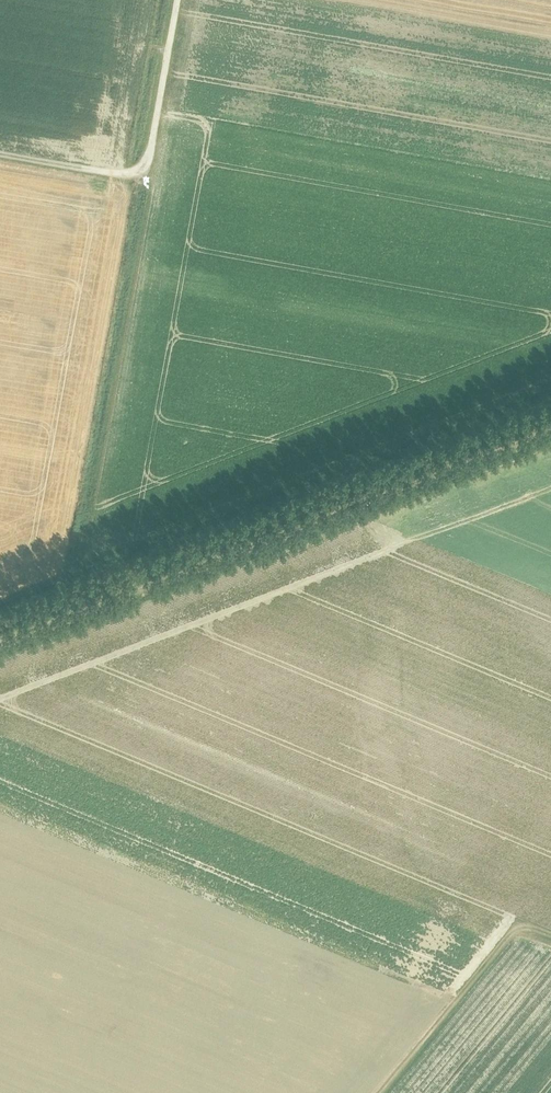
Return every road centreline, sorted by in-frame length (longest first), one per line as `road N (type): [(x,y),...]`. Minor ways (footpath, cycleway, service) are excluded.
road 1 (track): [(0,647),(550,432)]
road 2 (track): [(550,933),(536,927),(510,938),(380,1092)]
road 3 (unclassified): [(137,176),(146,168),(176,0)]
road 4 (track): [(0,153),(137,176)]

